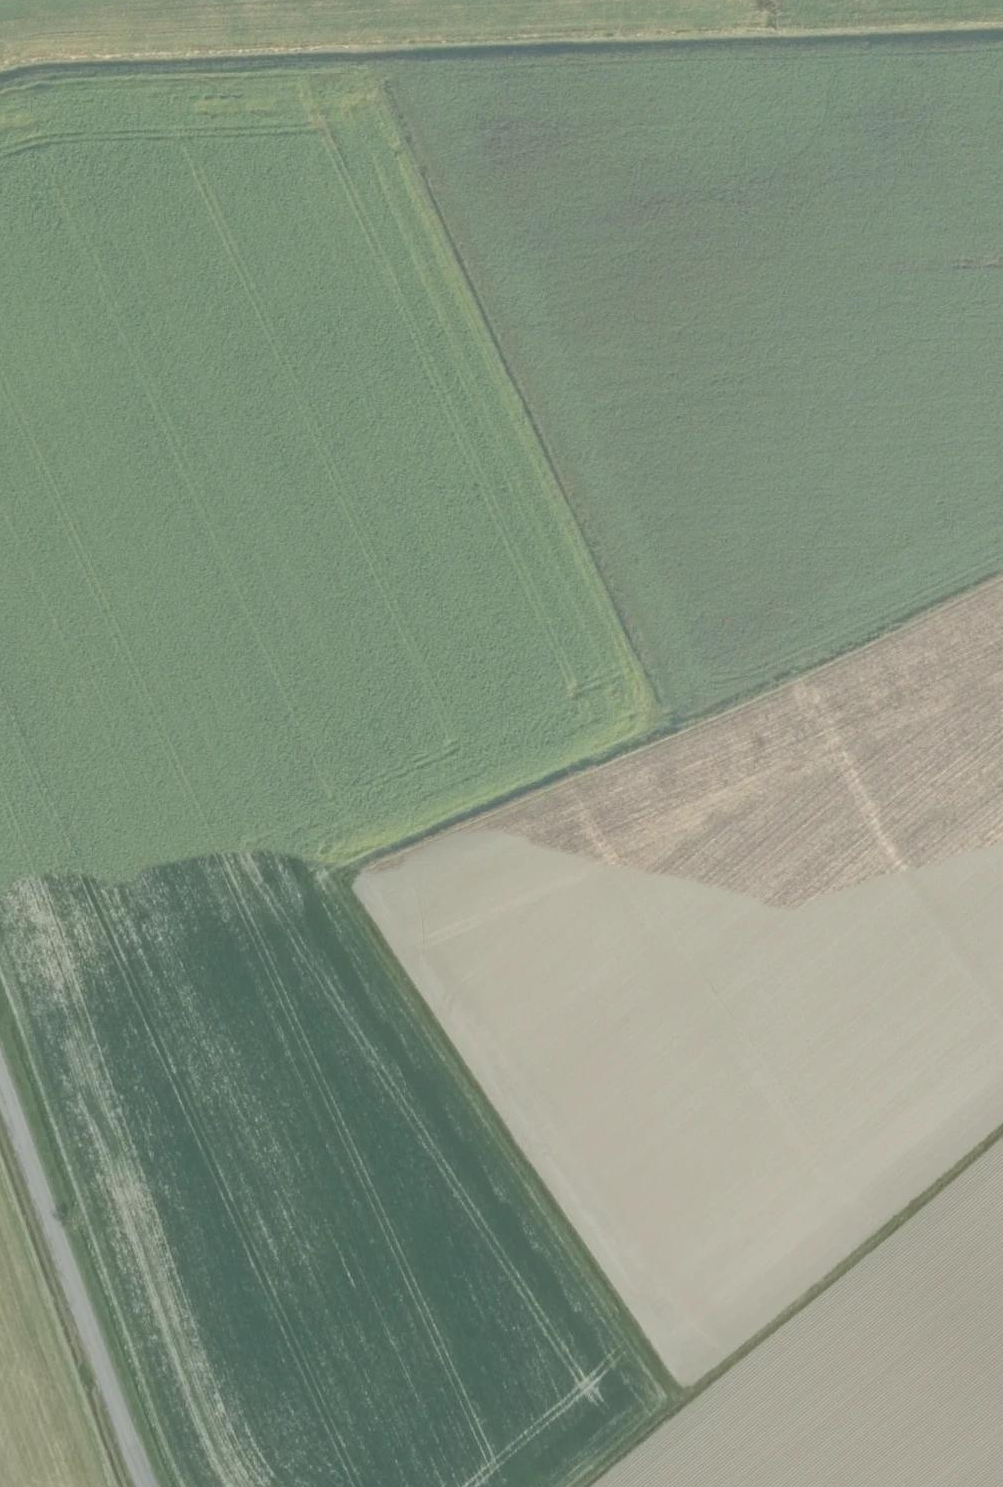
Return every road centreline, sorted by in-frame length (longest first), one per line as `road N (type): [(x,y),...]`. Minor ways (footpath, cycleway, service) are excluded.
road 1 (tertiary): [(149,1486),(0,1076)]

